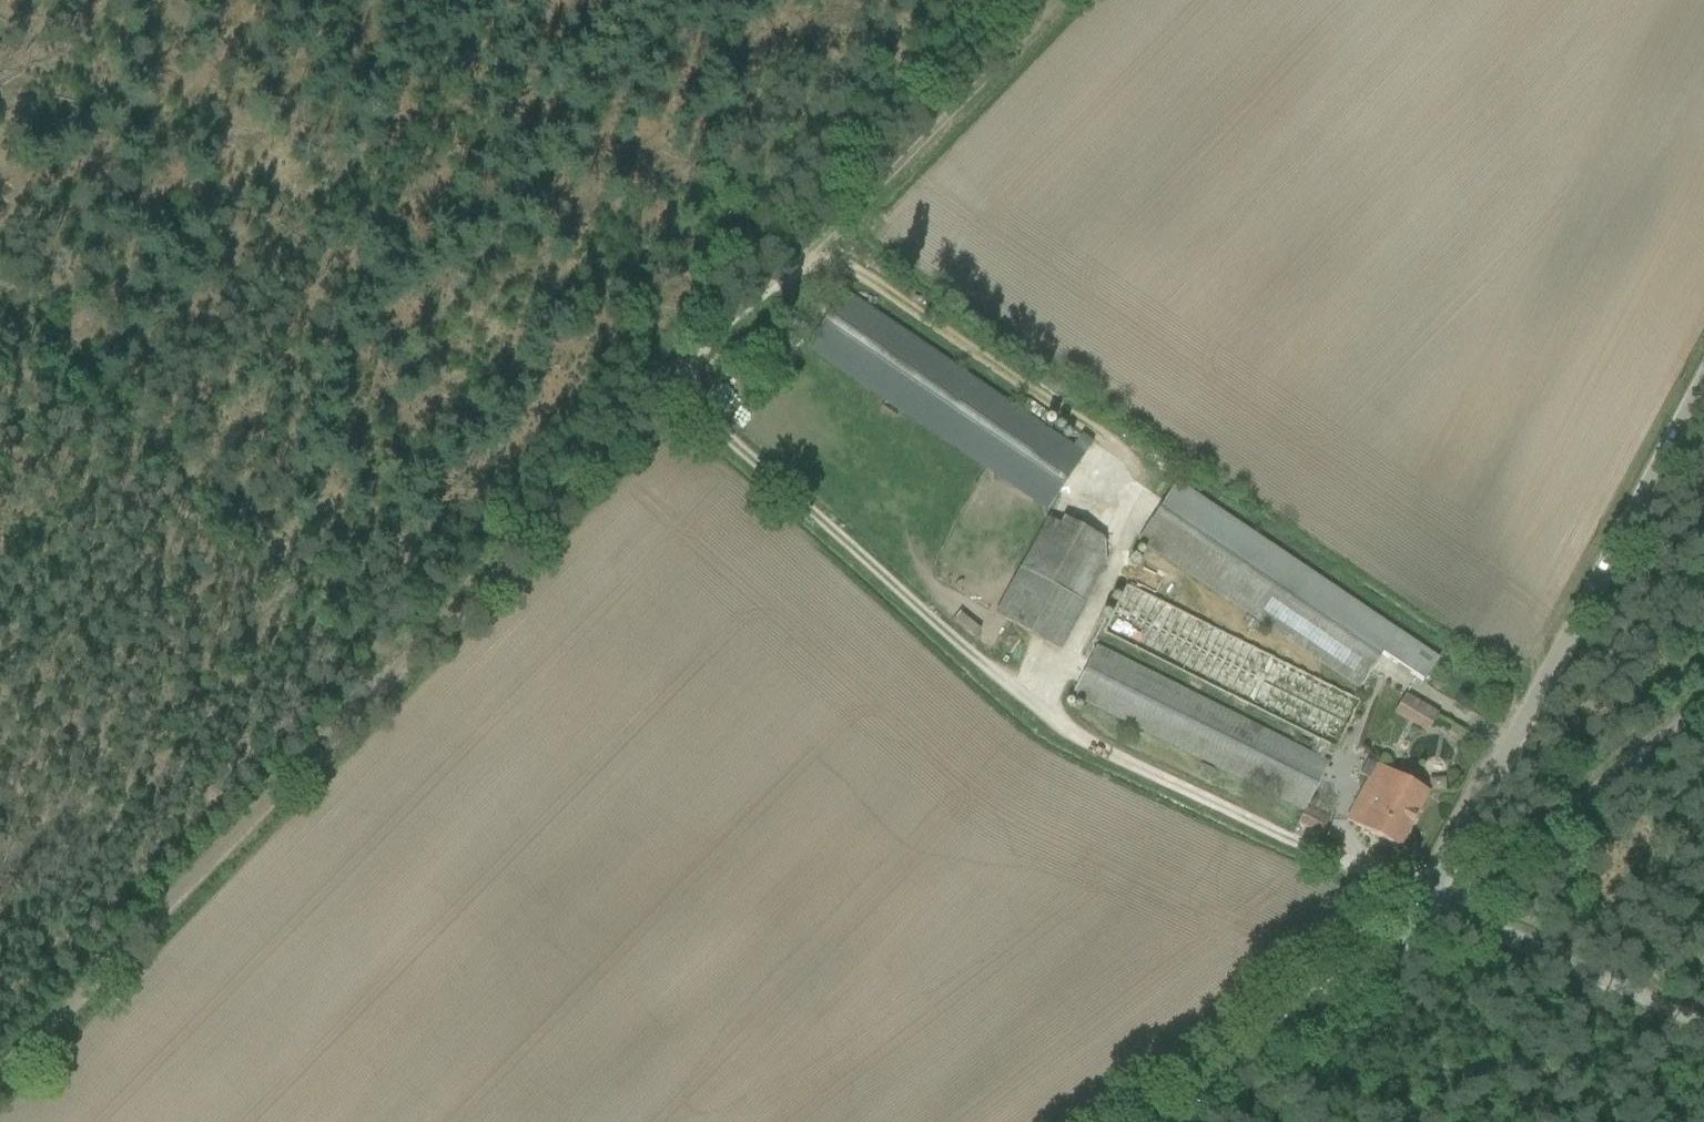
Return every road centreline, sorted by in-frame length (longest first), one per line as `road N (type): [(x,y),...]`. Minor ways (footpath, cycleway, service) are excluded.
road 1 (track): [(1432,915),(1401,886),(1062,736),(662,384),(393,660),(0,288)]
road 2 (unclassified): [(1432,915),(1429,900),(1703,386)]
road 3 (track): [(0,1059),(393,660)]
road 4 (track): [(662,384),(946,124),(1060,0)]
road 5 (unclassified): [(1432,915),(1159,1121)]
road 6 (unclassified): [(1432,915),(1703,708)]
road 7 (unclassified): [(1703,1030),(1588,973),(1432,915)]

